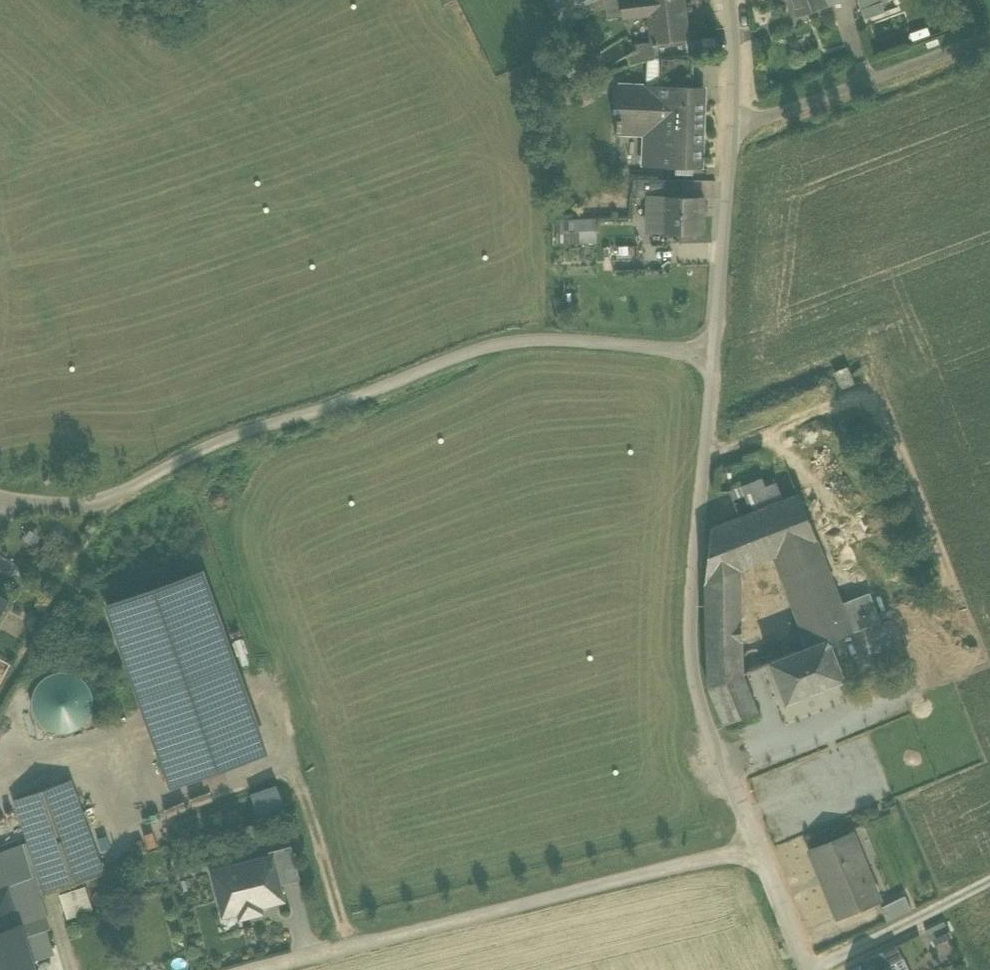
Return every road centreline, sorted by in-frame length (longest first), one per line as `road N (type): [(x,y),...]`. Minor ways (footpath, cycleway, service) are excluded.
road 1 (residential): [(808,969),(691,663),(738,119),(724,0)]
road 2 (track): [(717,348),(505,336),(341,405),(234,433),(60,519),(13,583)]
road 3 (track): [(738,119),(989,29)]

